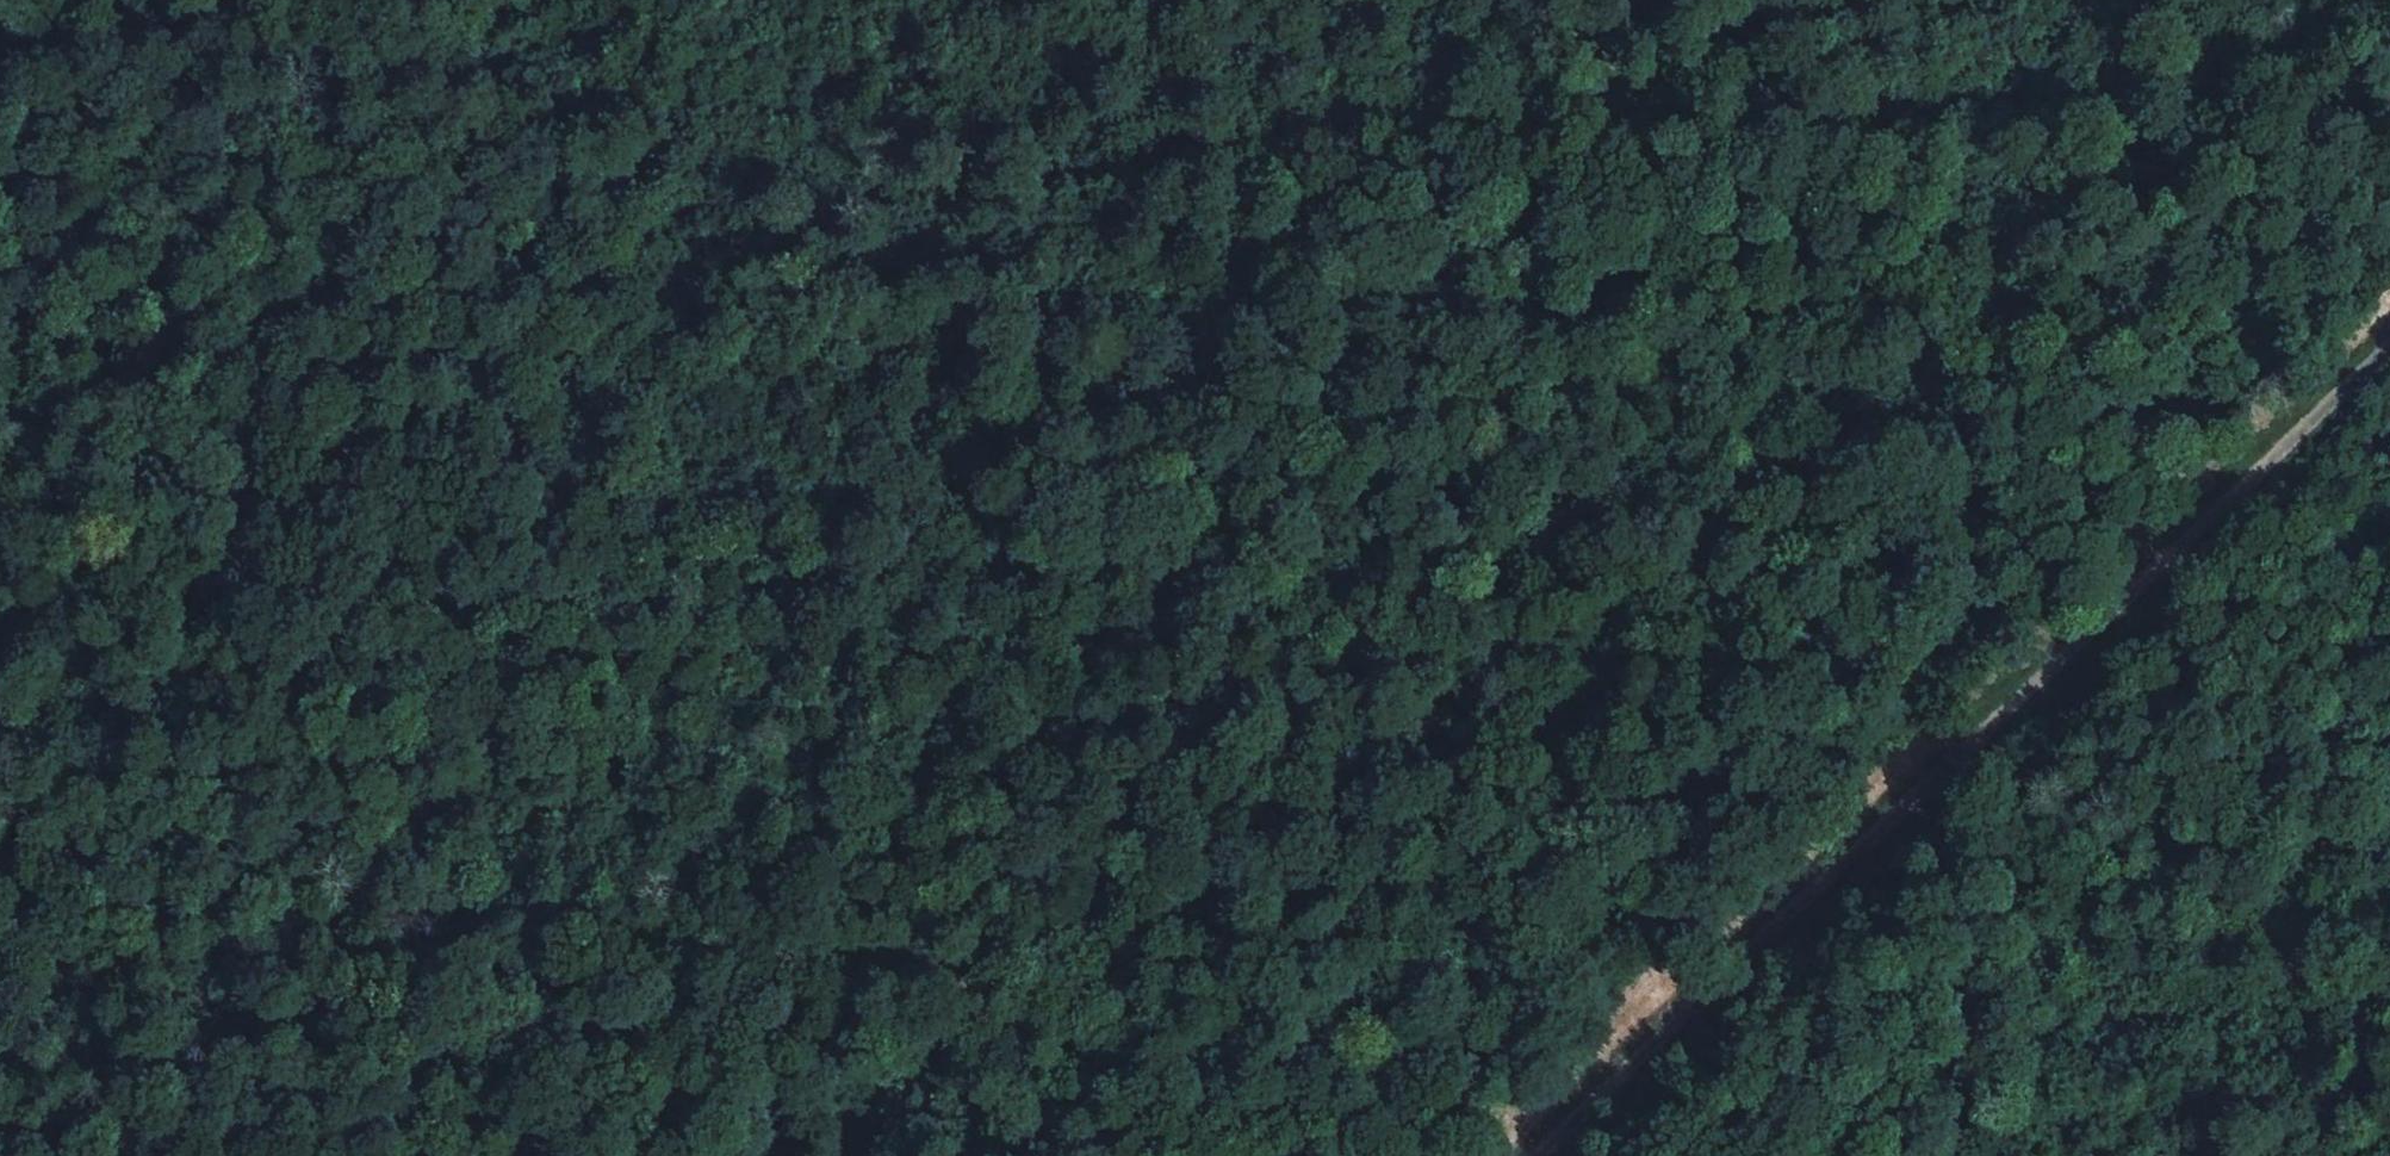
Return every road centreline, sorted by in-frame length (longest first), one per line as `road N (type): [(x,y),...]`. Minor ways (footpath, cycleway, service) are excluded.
road 1 (track): [(1570,1155),(2191,570)]
road 2 (track): [(2191,570),(2389,376)]

